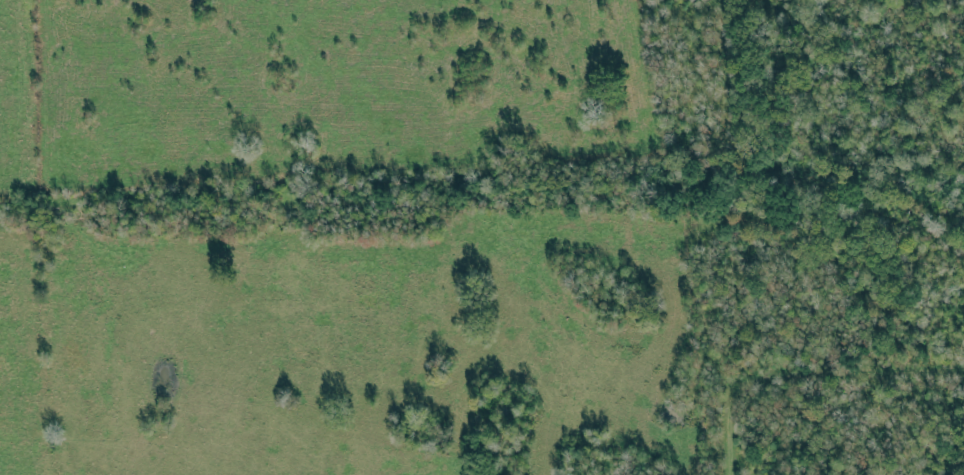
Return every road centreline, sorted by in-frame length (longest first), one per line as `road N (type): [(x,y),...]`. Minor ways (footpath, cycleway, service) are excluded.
road 1 (track): [(730,474),(726,403),(755,371),(963,365)]

